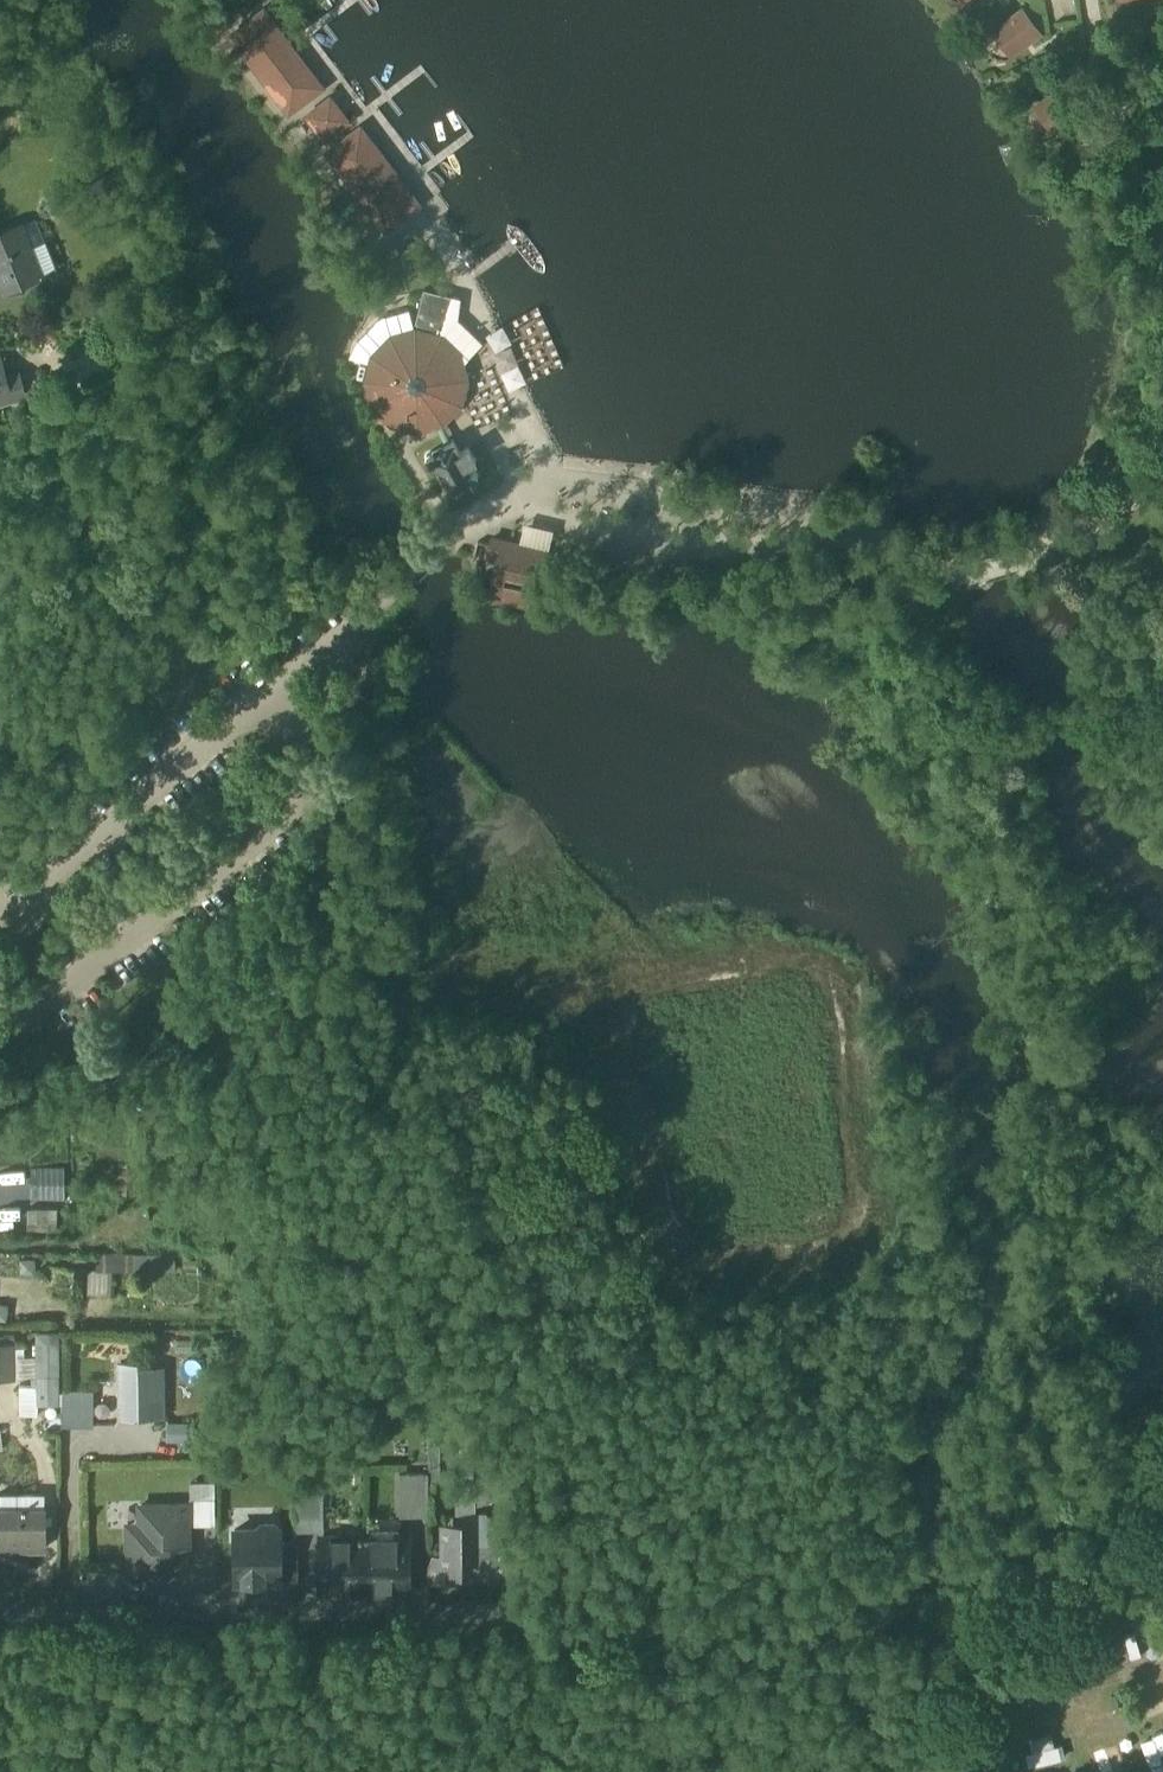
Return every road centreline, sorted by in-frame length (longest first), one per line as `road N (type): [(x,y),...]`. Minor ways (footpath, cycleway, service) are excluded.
road 1 (unclassified): [(555,1610),(0,1613)]

